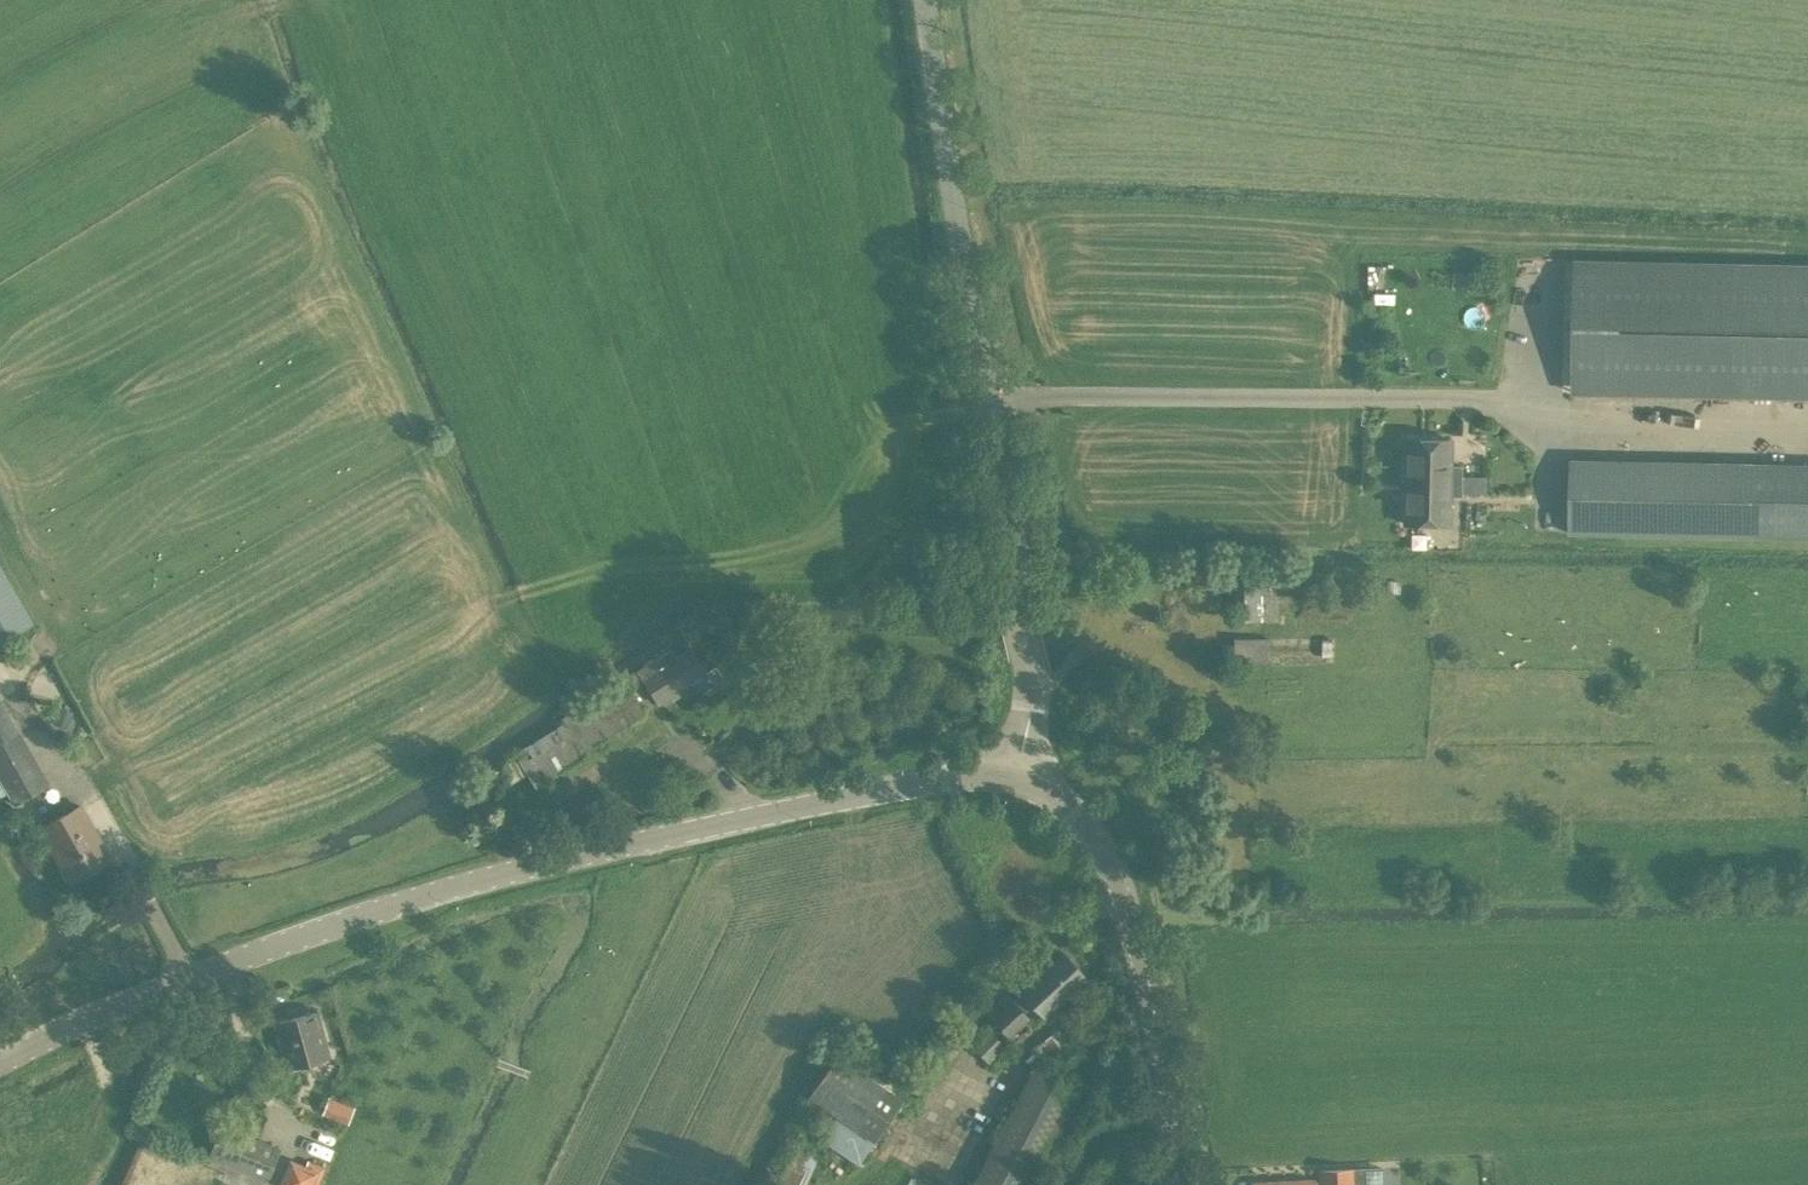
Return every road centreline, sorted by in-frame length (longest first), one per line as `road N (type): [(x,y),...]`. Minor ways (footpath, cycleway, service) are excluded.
road 1 (tertiary): [(0,1062),(163,987),(461,885),(745,819),(979,773),(1018,776)]
road 2 (unclassified): [(1018,776),(1032,680),(927,0)]
road 3 (tertiary): [(1174,1184),(1122,898),(1080,817),(1018,776)]

